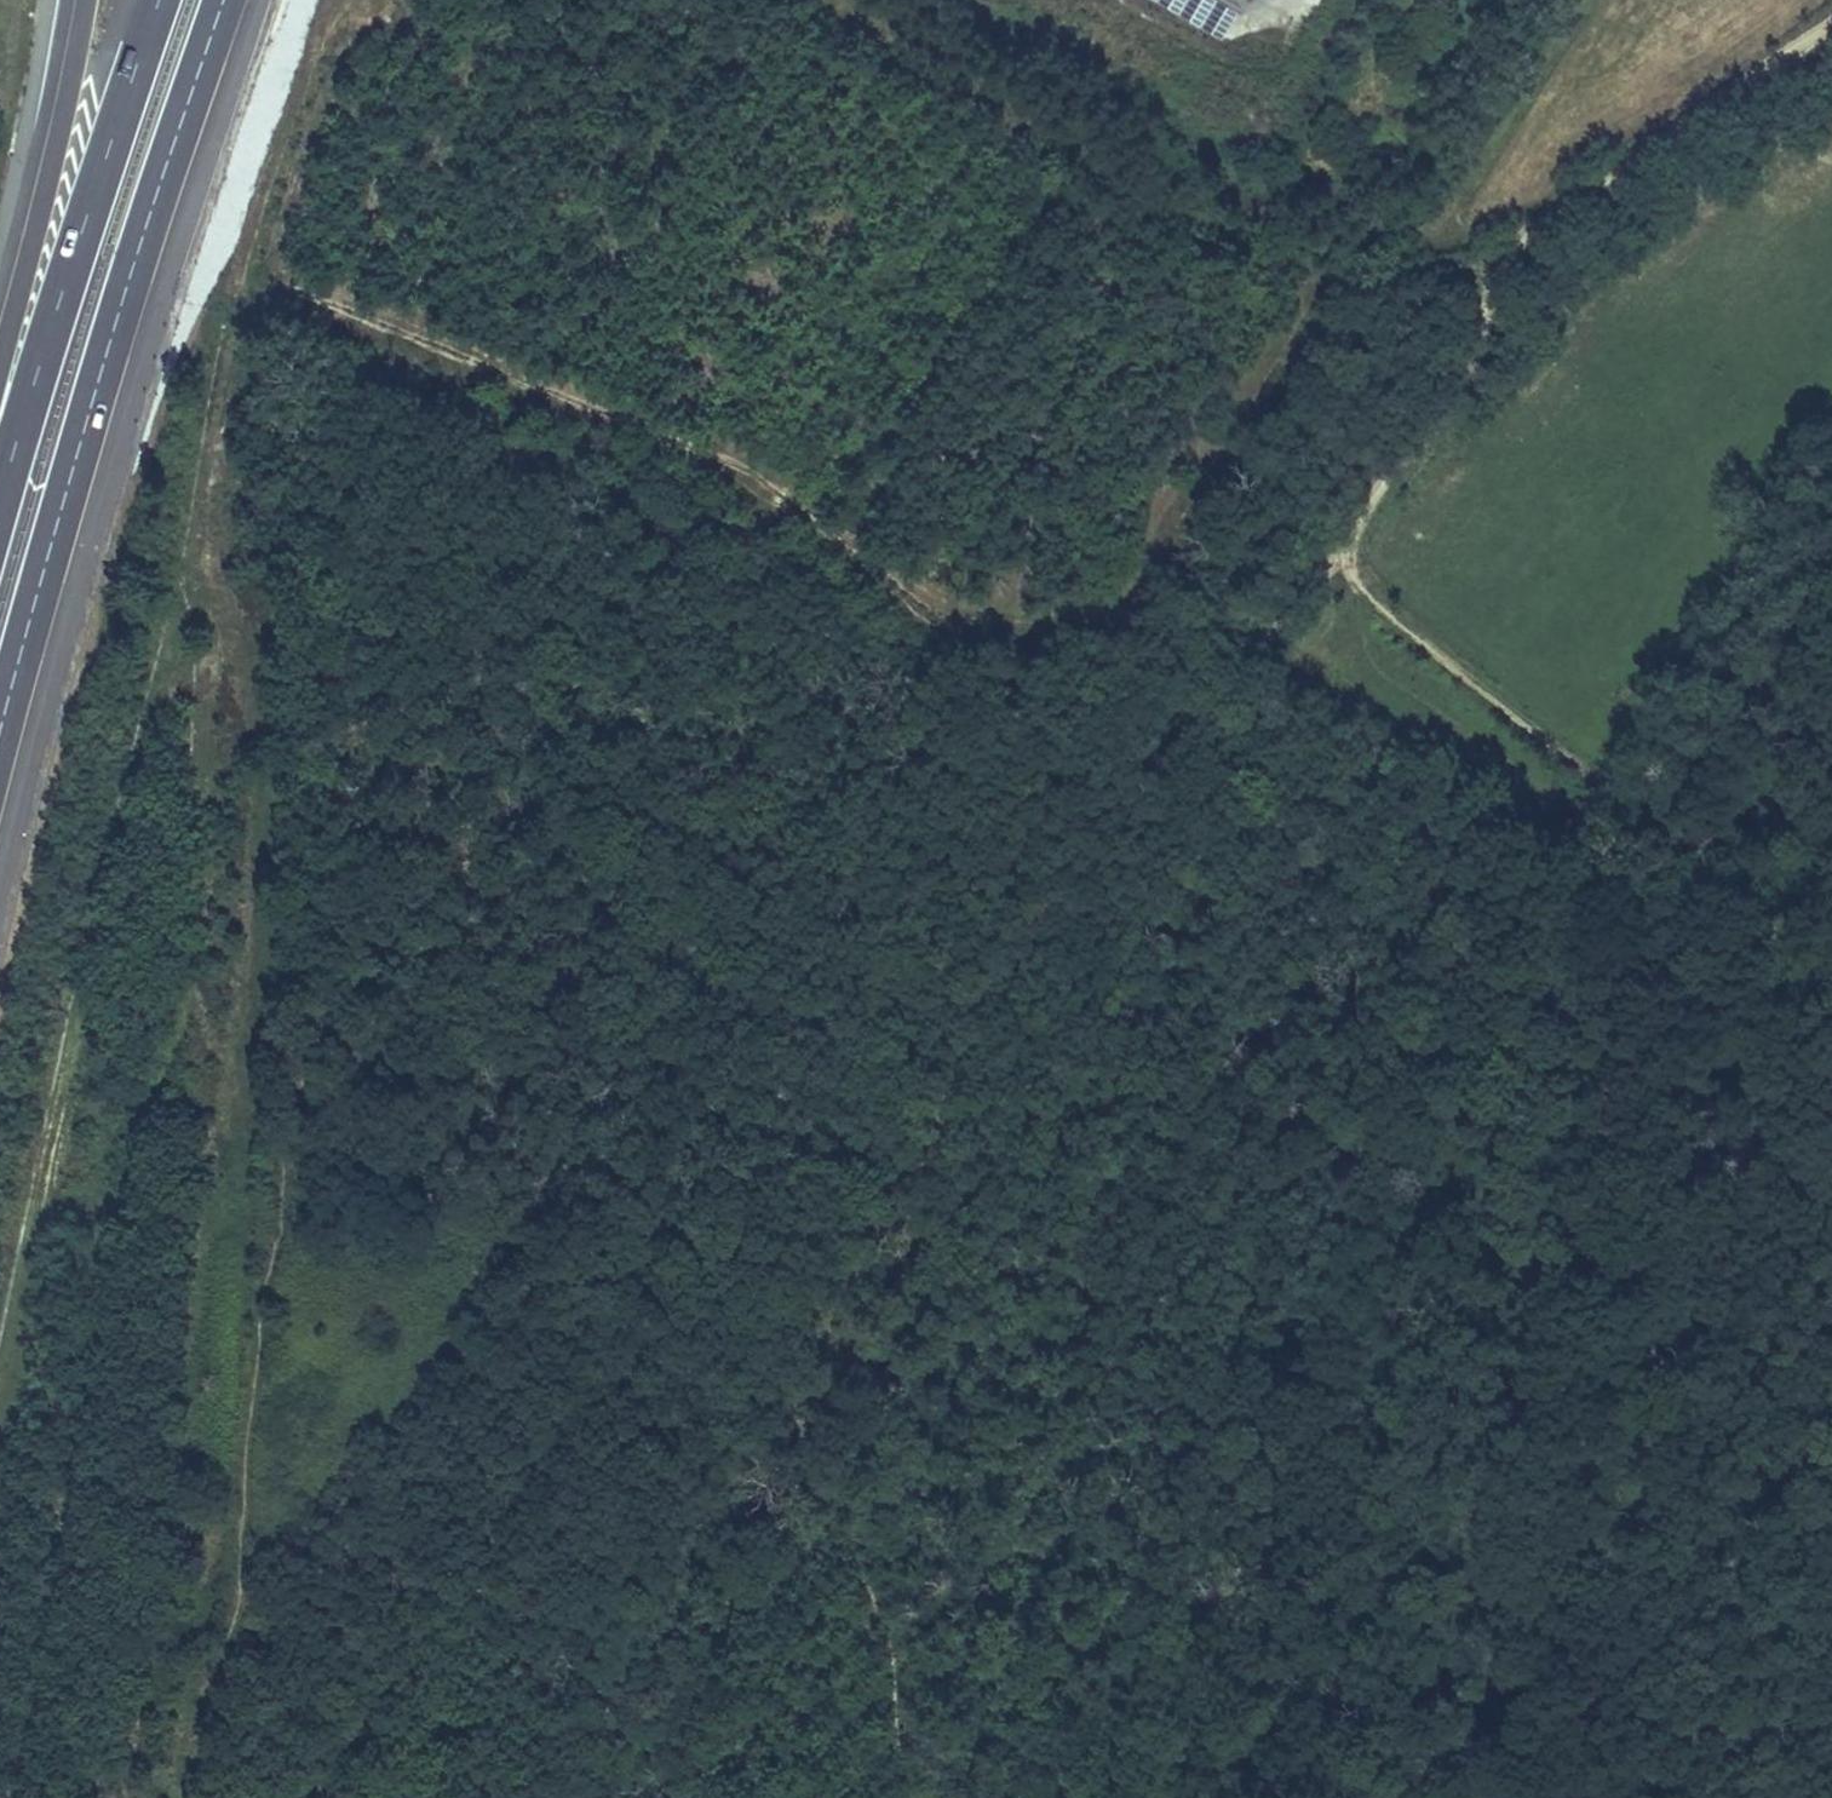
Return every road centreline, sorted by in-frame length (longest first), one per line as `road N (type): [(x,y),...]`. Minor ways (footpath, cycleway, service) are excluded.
road 1 (track): [(1831,863),(1814,888),(1772,903),(1714,891),(1381,607),(1333,550),(1492,336),(1520,244)]
road 2 (motorway): [(0,729),(71,471),(223,0)]
road 3 (track): [(1340,268),(1419,272),(1520,244),(1831,19)]
road 4 (motorway): [(160,0),(0,500)]
road 5 (motorway): [(70,0),(0,349)]

